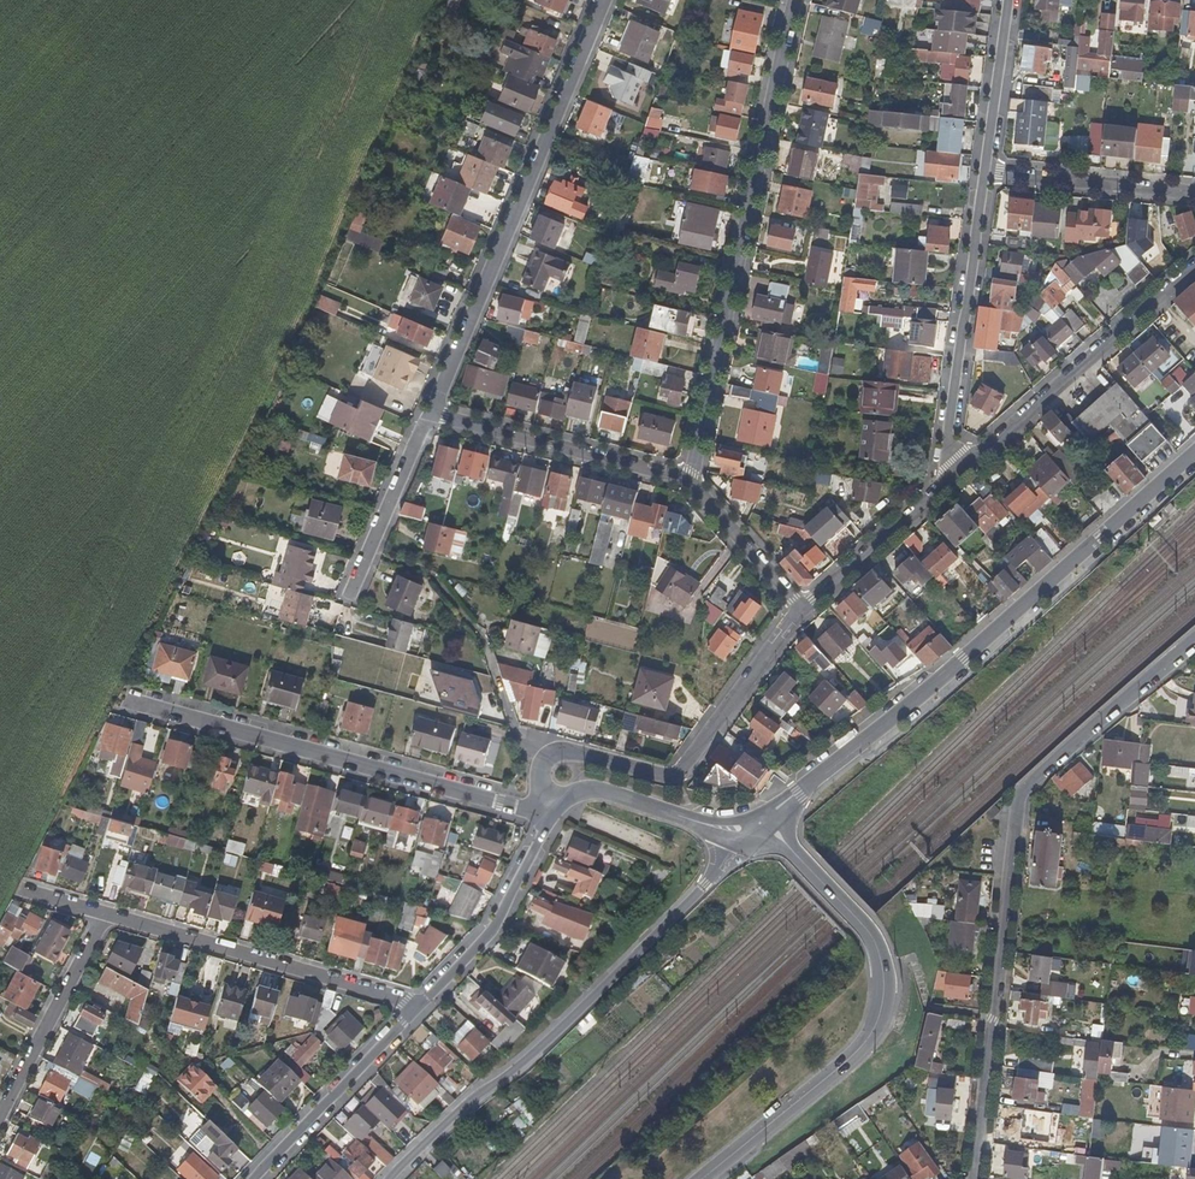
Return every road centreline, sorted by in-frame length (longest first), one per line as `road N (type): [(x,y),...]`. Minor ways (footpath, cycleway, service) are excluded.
road 1 (residential): [(974,1178),(1018,807),(1029,785),(1194,642)]
road 2 (residential): [(758,833),(1194,455)]
road 3 (residential): [(395,1178),(758,833)]
road 4 (residential): [(681,479),(803,0)]
road 5 (residential): [(605,0),(426,414)]
road 6 (residential): [(796,856),(868,931),(882,961),(884,1014),(868,1050),(704,1178)]
road 7 (residential): [(535,810),(145,706)]
road 8 (residential): [(943,484),(1194,261)]
road 9 (residential): [(419,1010),(106,915)]
road 10 (residential): [(565,751),(654,773),(683,769),(802,613)]
road 11 (residential): [(986,172),(943,484)]
road 12 (residential): [(681,479),(426,414)]
road 13 (residential): [(548,814),(490,930),(419,1010)]
road 14 (residential): [(419,1010),(259,1178)]
road 15 (residential): [(106,915),(0,1119)]
road 16 (residential): [(548,814),(578,791),(599,789),(758,833)]
road 17 (residential): [(986,172),(1194,196)]
road 18 (residential): [(426,414),(346,603)]
road 19 (residential): [(802,613),(943,484)]
road 20 (residential): [(802,613),(681,479)]
road 21 (residential): [(1009,0),(986,172)]

